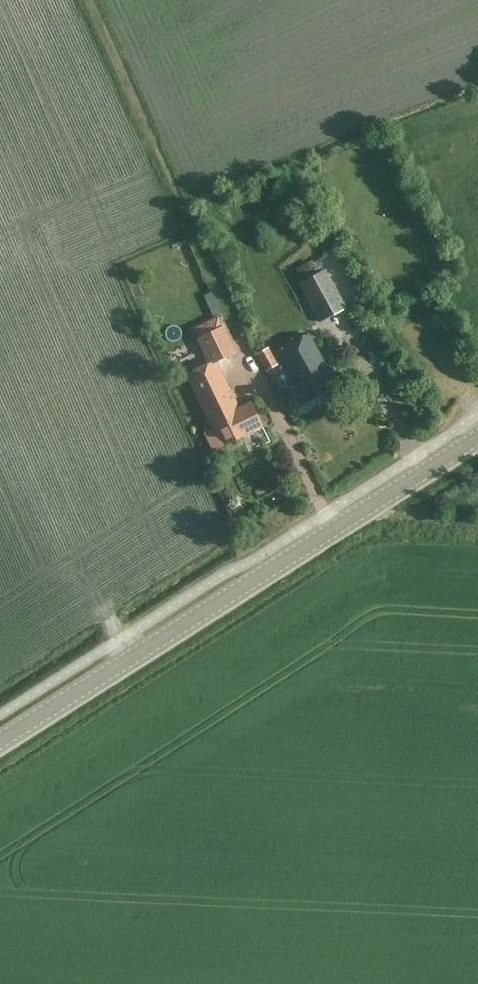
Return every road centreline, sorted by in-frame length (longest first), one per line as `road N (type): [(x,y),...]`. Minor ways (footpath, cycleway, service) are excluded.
road 1 (tertiary): [(0,740),(477,437)]
road 2 (track): [(84,0),(182,219)]

